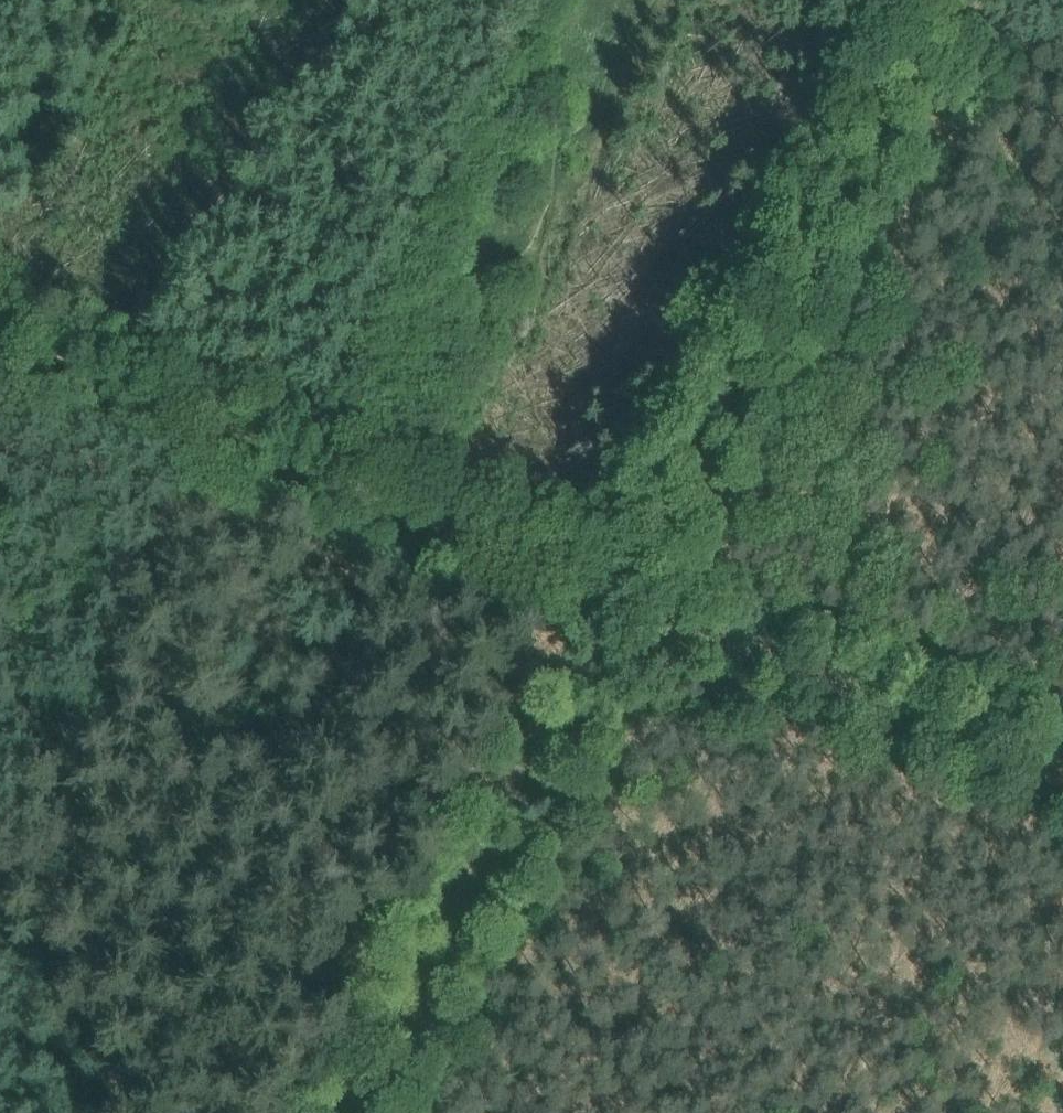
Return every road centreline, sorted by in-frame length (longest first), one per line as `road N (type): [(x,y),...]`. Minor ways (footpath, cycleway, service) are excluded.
road 1 (track): [(0,353),(614,594),(722,417),(944,0)]
road 2 (track): [(1062,769),(614,594),(339,1112)]

